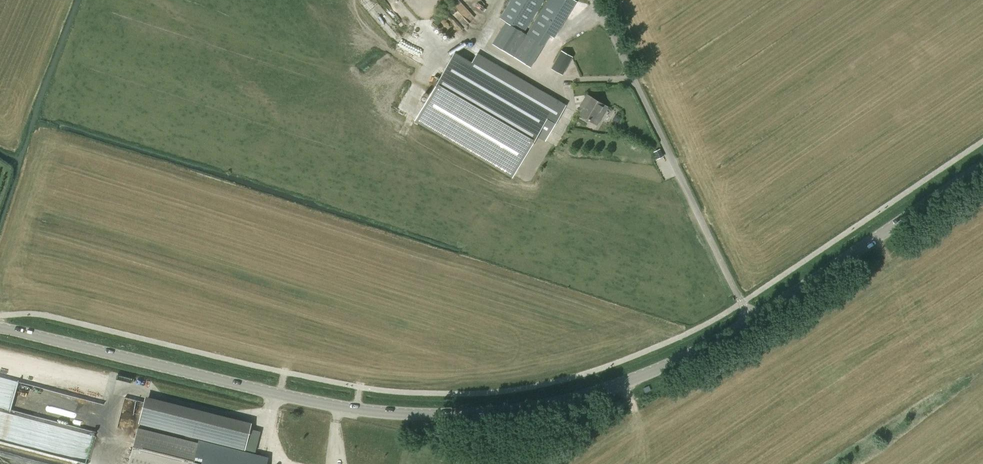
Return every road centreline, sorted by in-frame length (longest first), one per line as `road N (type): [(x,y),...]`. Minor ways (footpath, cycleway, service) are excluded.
road 1 (tertiary): [(0,326),(323,404),(430,416),(514,411),(622,385),(752,319)]
road 2 (unclassified): [(752,319),(595,0)]
road 3 (tertiary): [(752,319),(982,164)]

